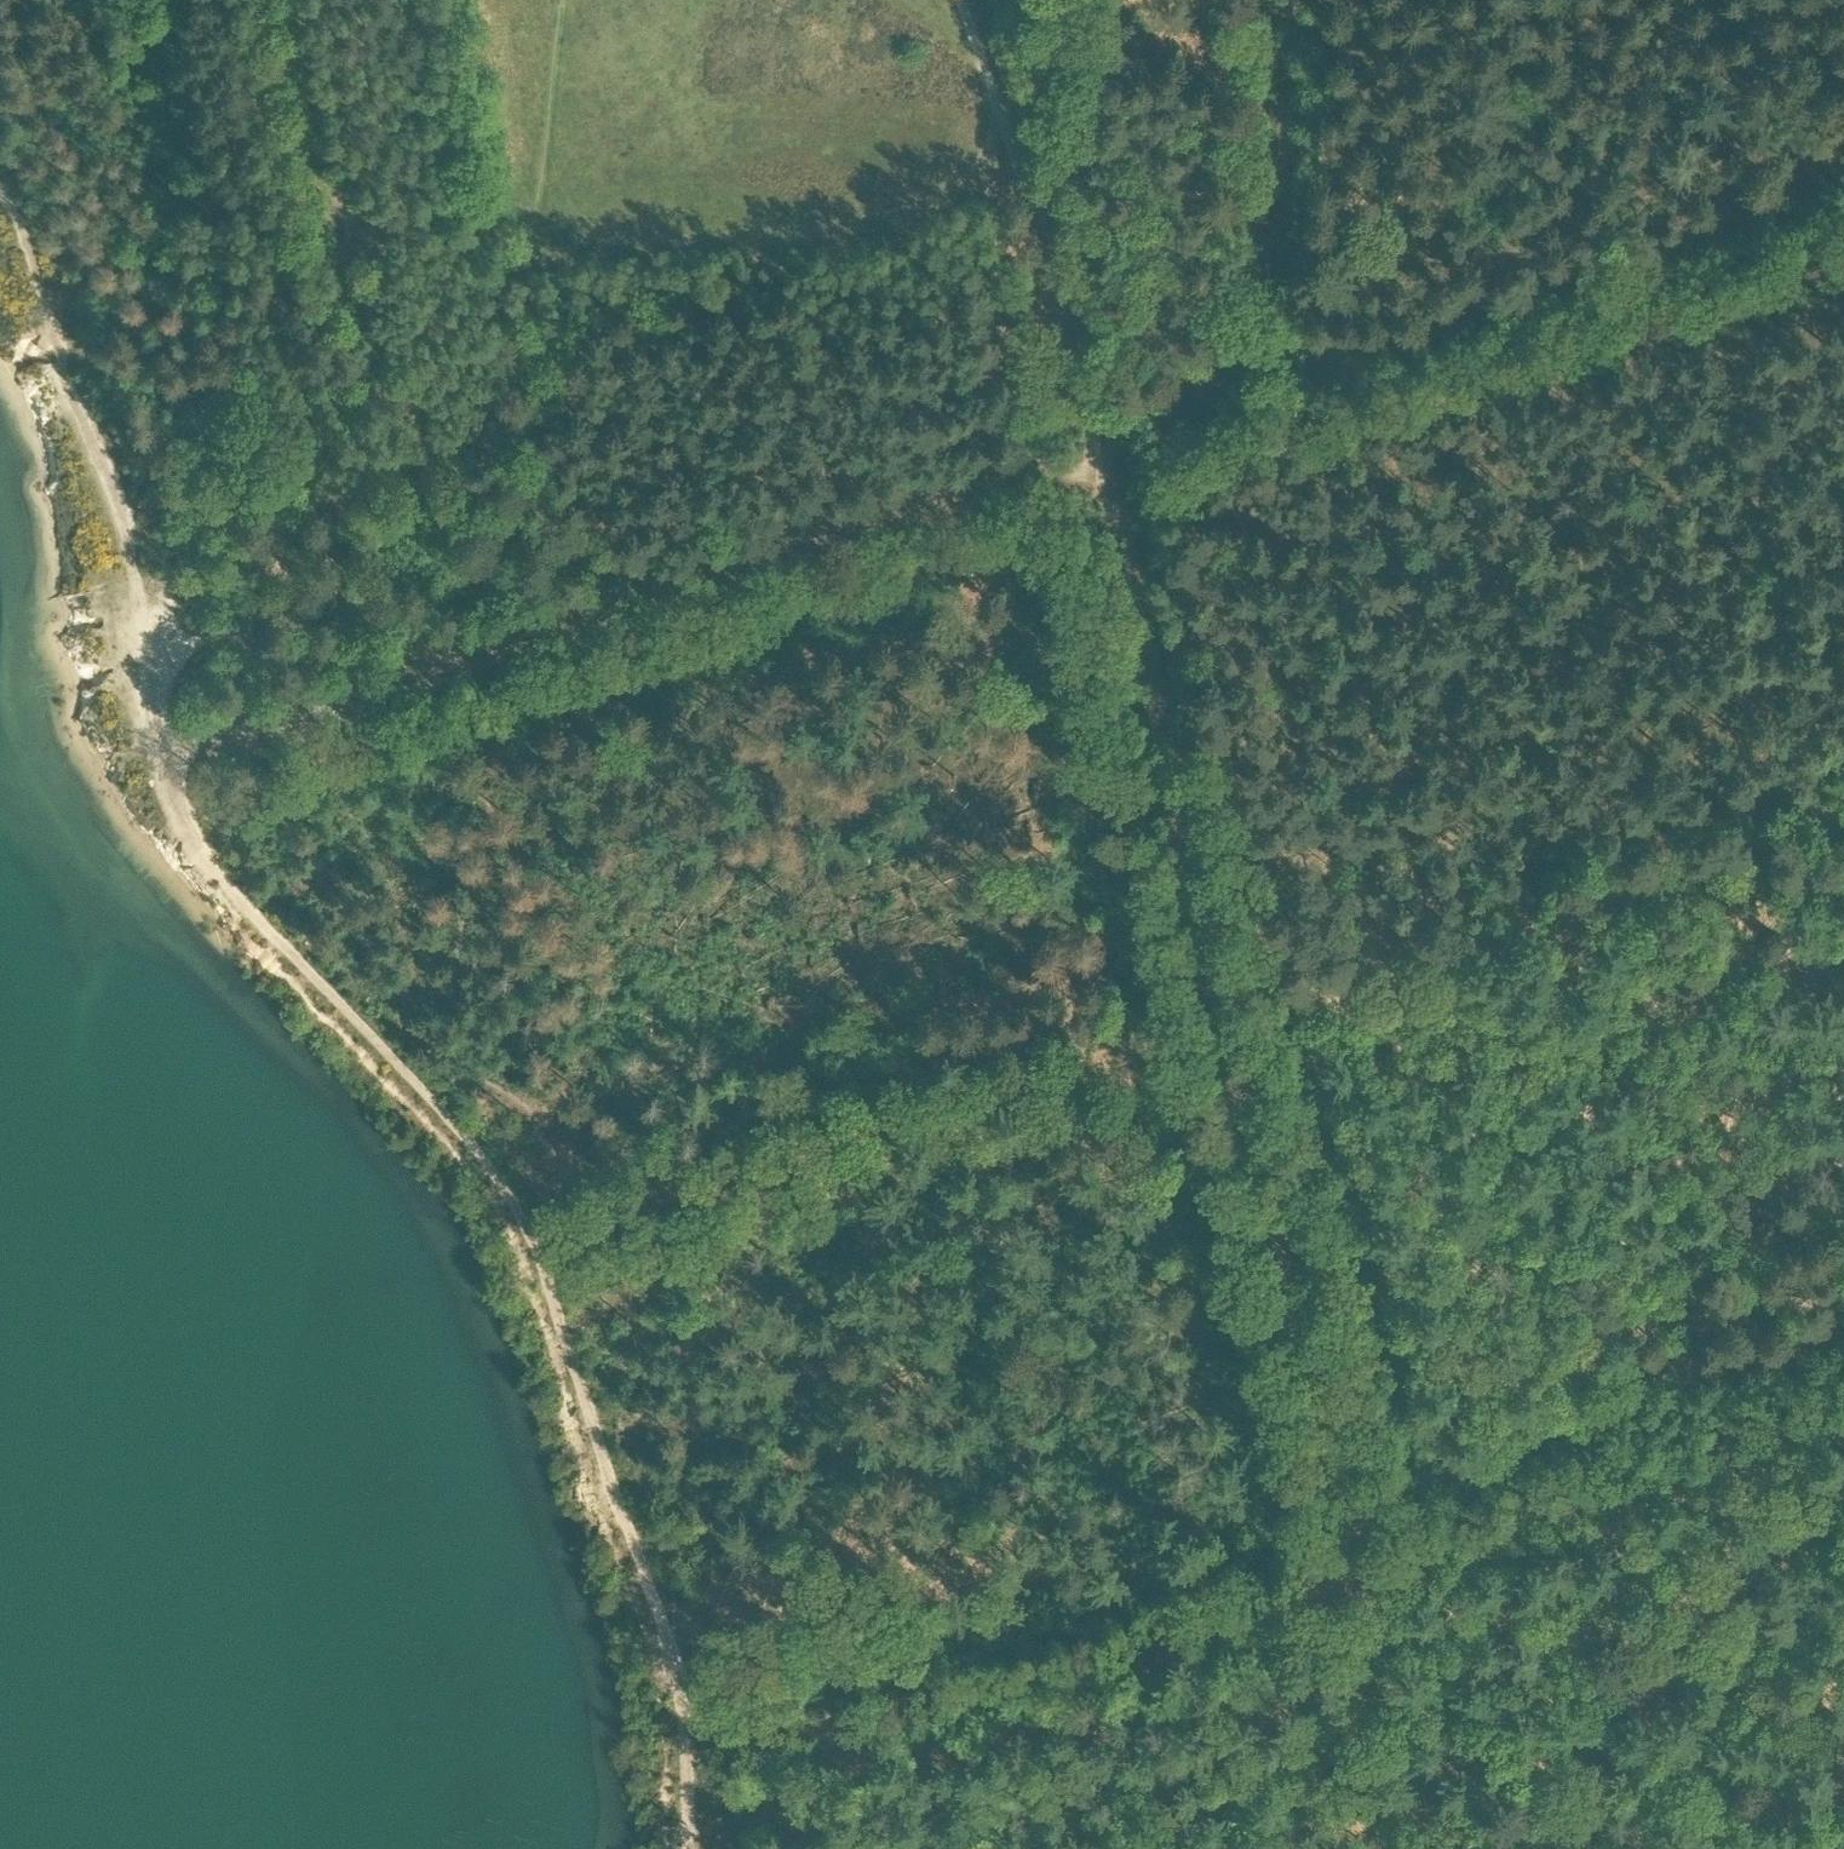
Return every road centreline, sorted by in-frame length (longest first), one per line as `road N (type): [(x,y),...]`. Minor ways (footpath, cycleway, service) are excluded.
road 1 (track): [(398,684),(496,645),(659,603),(1014,475),(1042,470),(1110,481),(1159,662),(1224,1010),(1438,1848)]
road 2 (track): [(963,0),(1071,294),(1110,481)]
road 3 (tertiary): [(1562,1848),(1649,1676),(1742,1558),(1843,1473)]
road 4 (track): [(292,0),(313,126),(364,318)]
road 5 (track): [(166,754),(209,740),(297,729),(398,684)]

